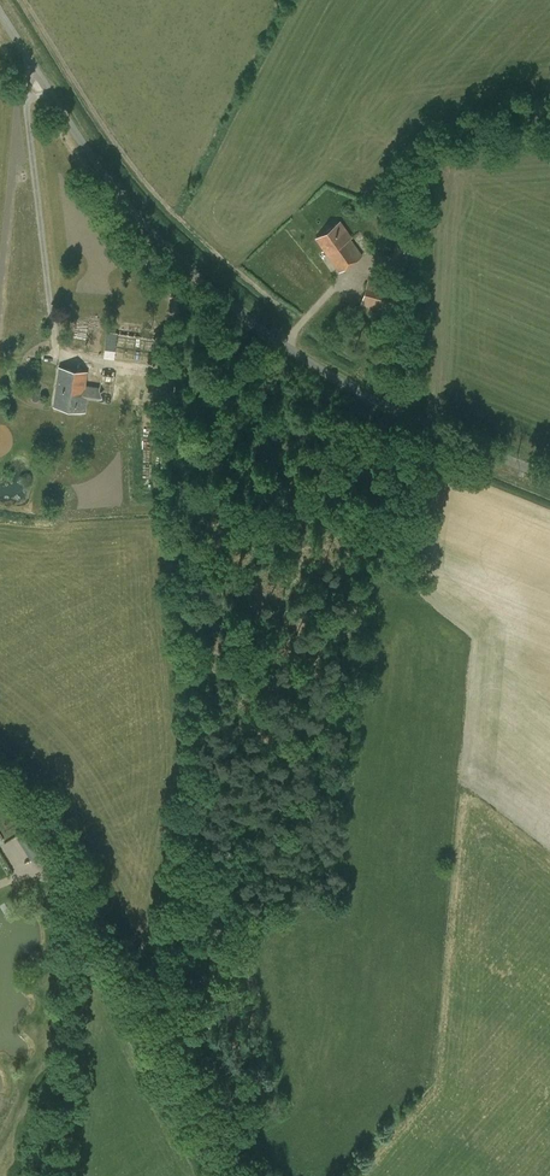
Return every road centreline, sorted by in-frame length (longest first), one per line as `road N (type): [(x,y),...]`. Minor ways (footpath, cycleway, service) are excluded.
road 1 (unclassified): [(549,477),(374,397),(270,335),(219,294),(132,212),(0,6)]
road 2 (unclassified): [(234,1175),(26,766),(0,743)]

